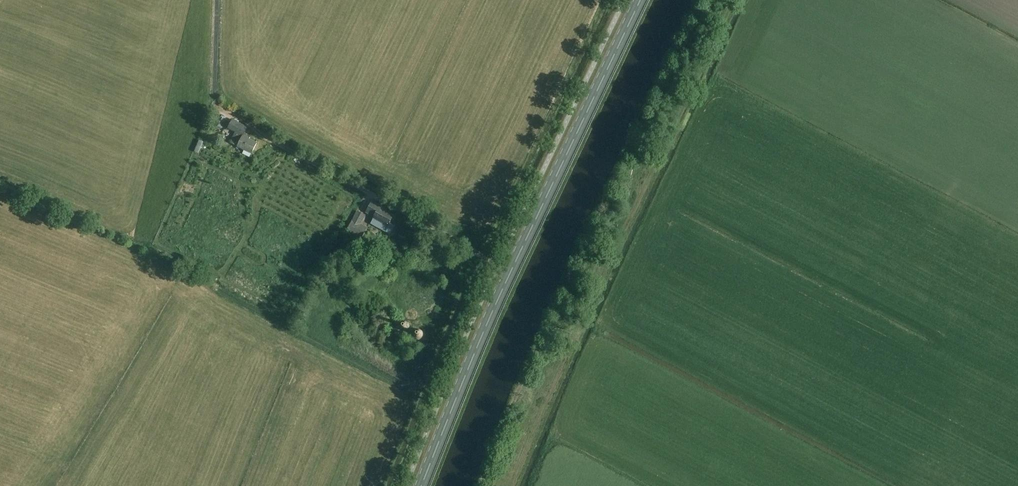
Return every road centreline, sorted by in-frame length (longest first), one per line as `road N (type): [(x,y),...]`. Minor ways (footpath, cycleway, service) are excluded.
road 1 (track): [(701,0),(481,485)]
road 2 (primary): [(420,485),(486,318),(638,0)]

